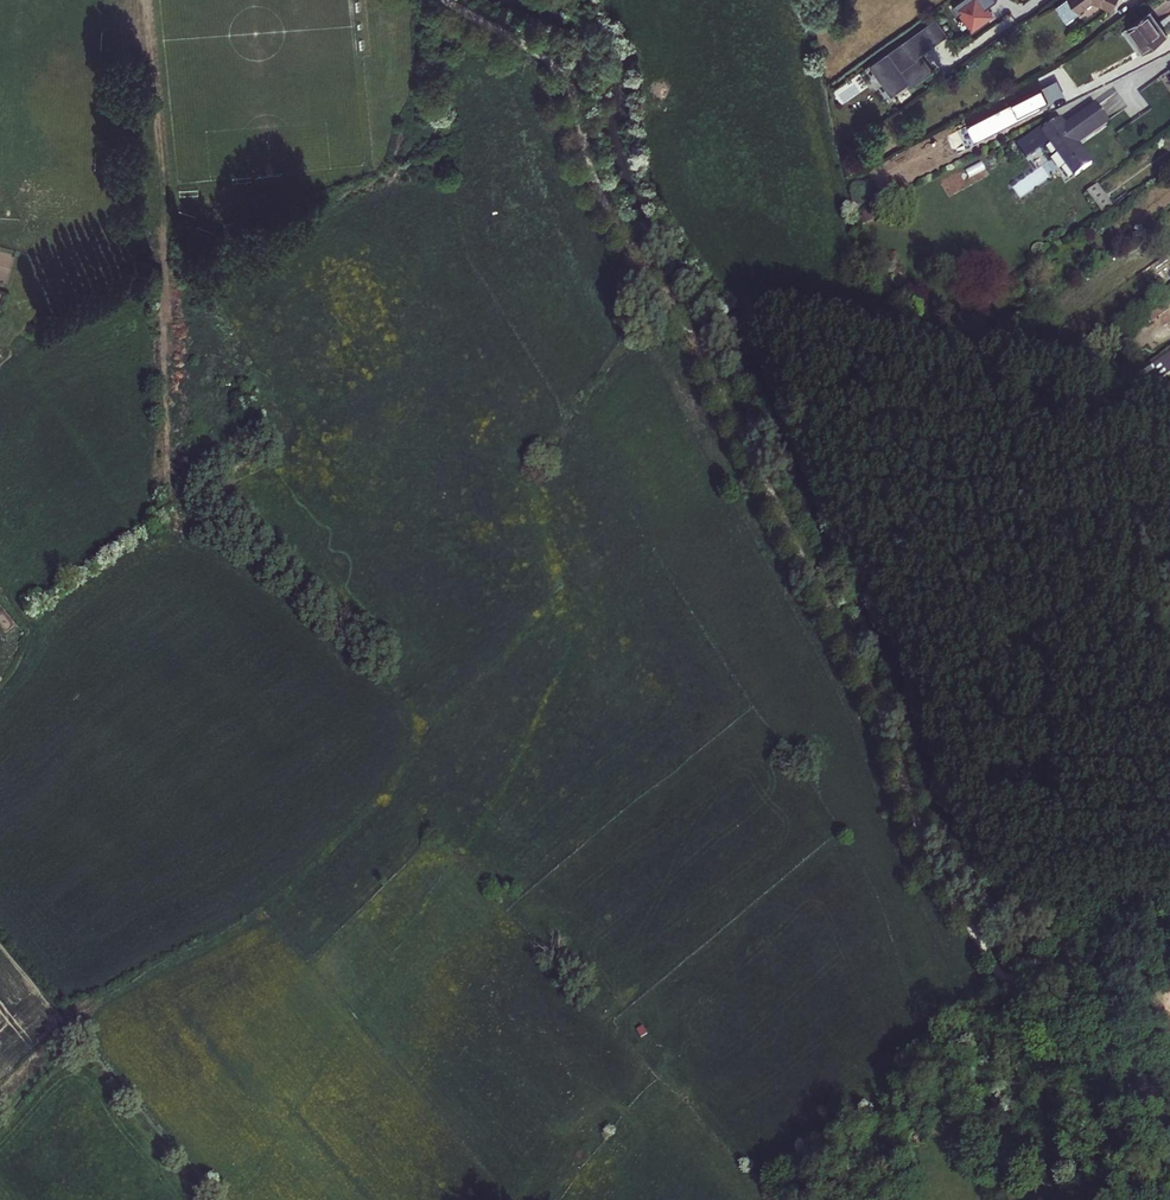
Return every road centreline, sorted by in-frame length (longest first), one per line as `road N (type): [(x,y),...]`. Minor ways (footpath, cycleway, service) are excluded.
road 1 (track): [(74,1023),(270,909),(387,790),(414,736),(565,599),(529,480),(546,442),(665,294)]

